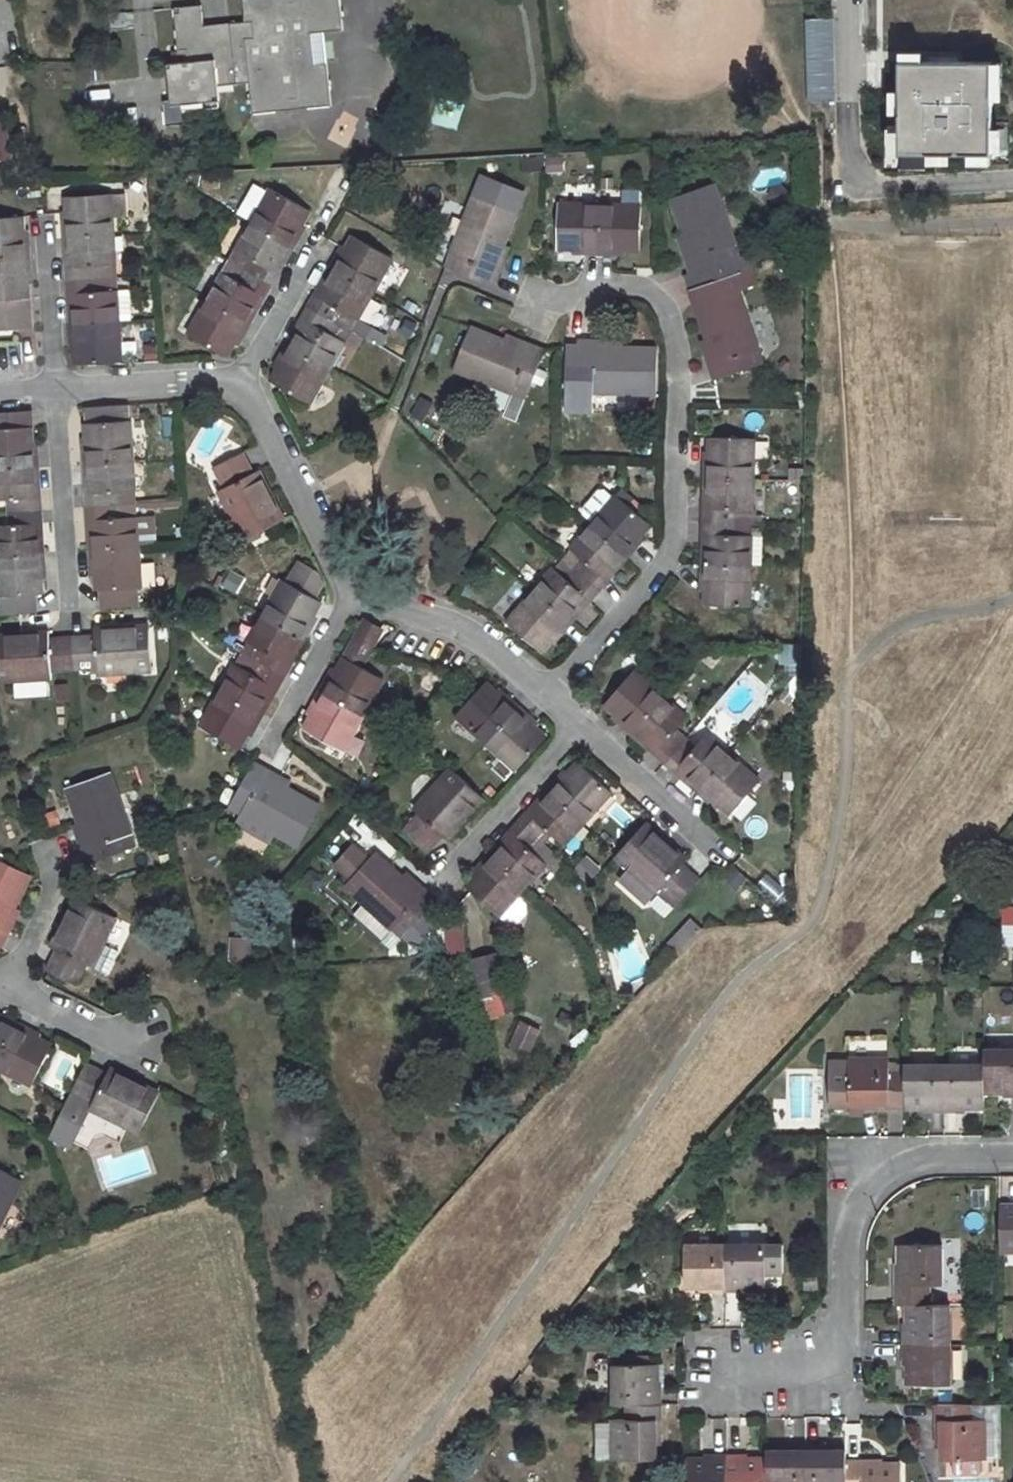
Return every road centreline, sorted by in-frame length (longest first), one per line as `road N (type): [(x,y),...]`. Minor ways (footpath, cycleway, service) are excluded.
road 1 (residential): [(545,691),(667,552),(670,319),(627,281),(573,306),(525,302)]
road 2 (residential): [(1012,1154),(918,1155),(878,1171),(846,1214),(843,1344),(802,1373),(721,1374)]
road 3 (residential): [(357,596),(241,374)]
road 4 (residential): [(545,691),(473,629),(357,596)]
road 5 (residential): [(69,596),(56,385)]
road 6 (residential): [(579,728),(450,876)]
road 7 (residential): [(725,852),(579,728)]
road 8 (residential): [(241,374),(56,385)]
road 9 (residential): [(357,596),(261,753)]
road 10 (residential): [(56,385),(44,222)]
road 11 (residential): [(139,1048),(12,985)]
road 12 (residential): [(241,374),(308,255)]
road 13 (residential): [(12,985),(61,867)]

